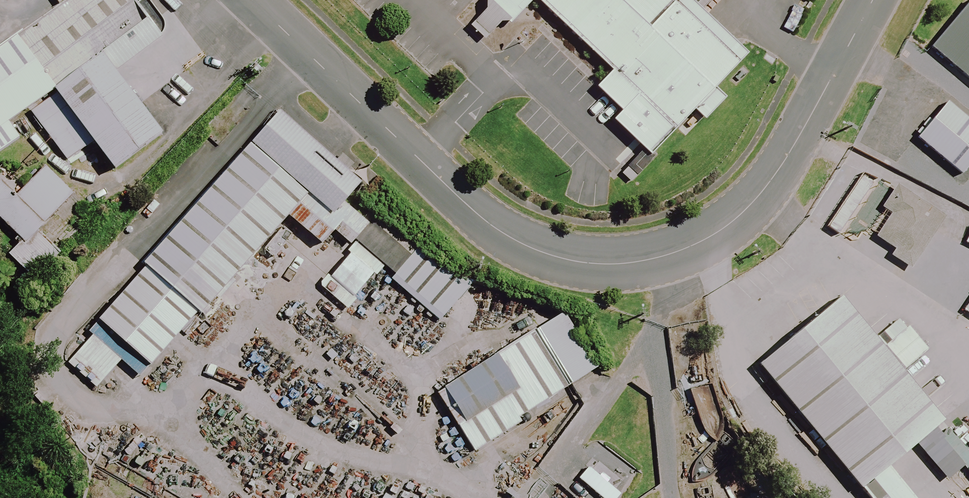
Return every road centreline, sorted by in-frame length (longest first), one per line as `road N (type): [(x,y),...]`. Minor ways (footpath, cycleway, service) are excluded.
road 1 (unclassified): [(874,0),(780,169),(740,214),(692,246),(628,261),(571,259),(507,235),(254,0)]

